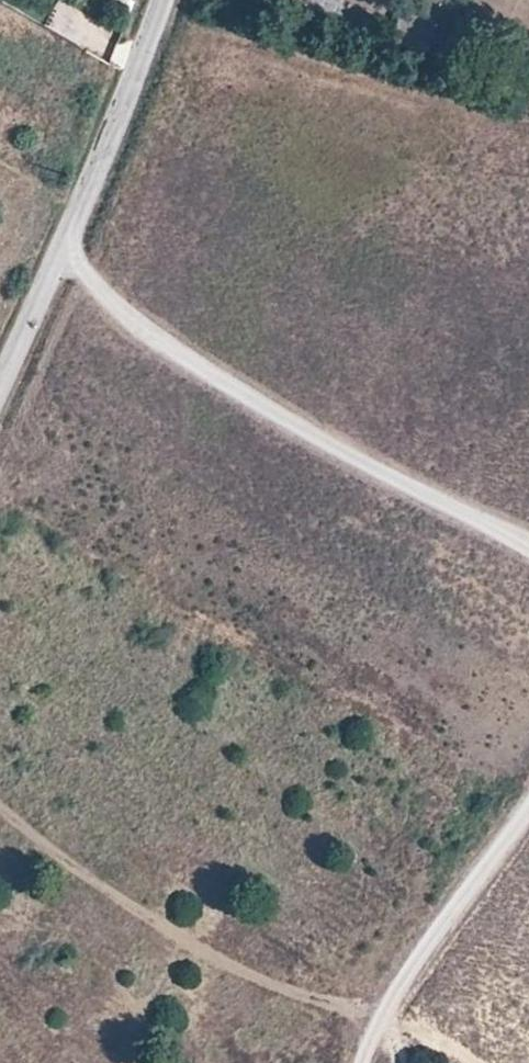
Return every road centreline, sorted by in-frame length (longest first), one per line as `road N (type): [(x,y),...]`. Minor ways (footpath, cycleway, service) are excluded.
road 1 (track): [(63,251),(125,309),(237,389),(528,549)]
road 2 (residential): [(163,0),(0,393)]
road 3 (track): [(528,796),(390,1003),(365,1062)]

